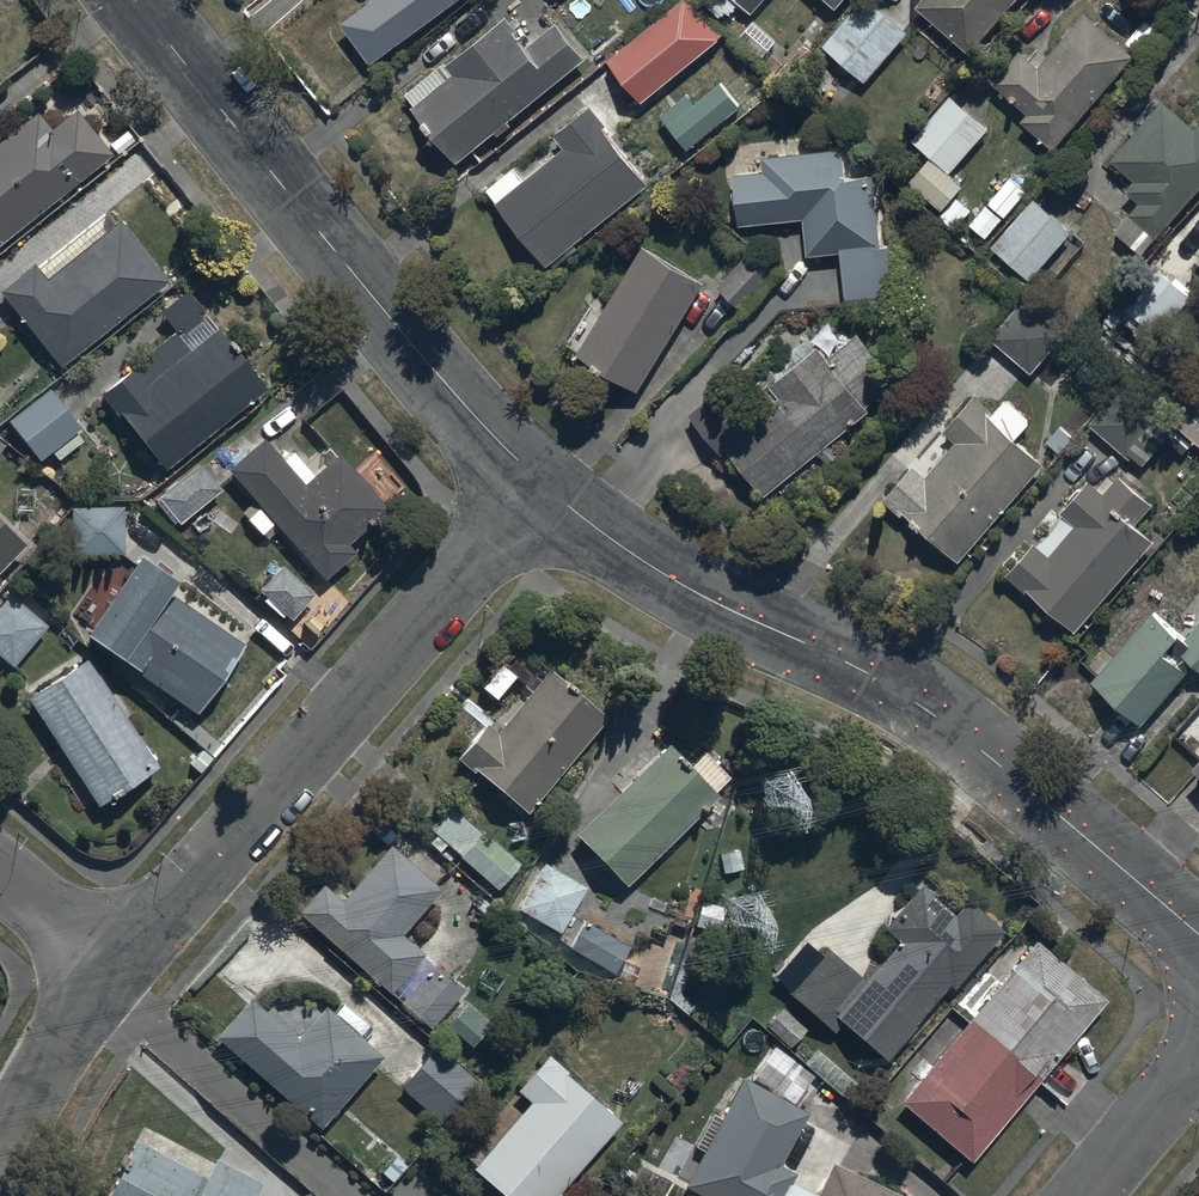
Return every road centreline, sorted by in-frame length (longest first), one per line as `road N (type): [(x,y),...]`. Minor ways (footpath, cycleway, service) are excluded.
road 1 (tertiary): [(538,488),(636,560),(884,683),(982,744),(1198,938)]
road 2 (residential): [(110,970),(538,488)]
road 3 (tertiary): [(131,0),(538,488)]
road 4 (residential): [(0,1166),(110,970)]
road 5 (residential): [(1082,1195),(1198,1070)]
road 6 (residential): [(110,970),(0,867)]

